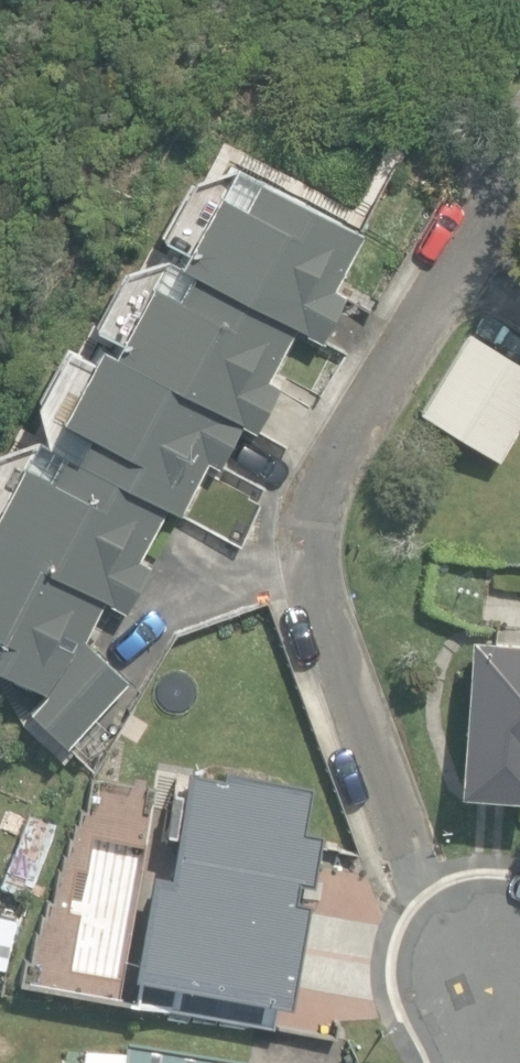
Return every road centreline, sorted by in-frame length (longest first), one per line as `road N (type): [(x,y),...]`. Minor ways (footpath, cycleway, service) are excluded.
road 1 (residential): [(503,186),(295,531),(417,869),(475,960)]

